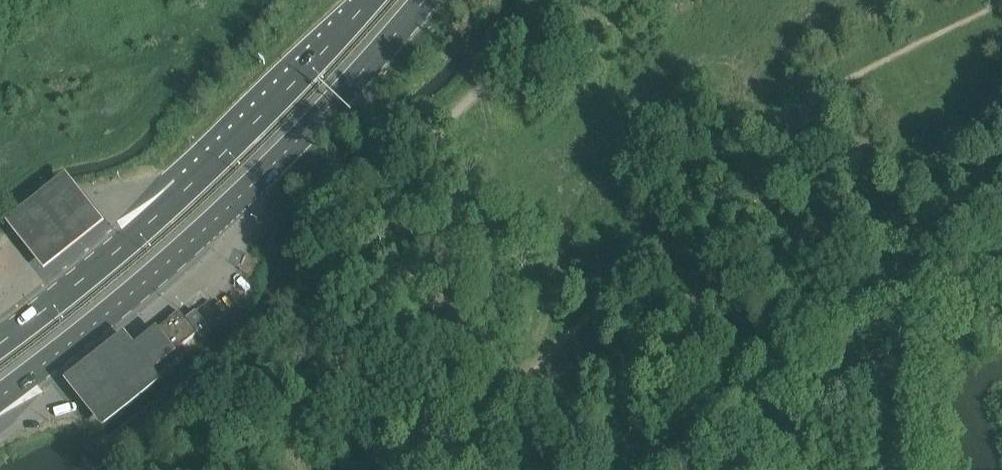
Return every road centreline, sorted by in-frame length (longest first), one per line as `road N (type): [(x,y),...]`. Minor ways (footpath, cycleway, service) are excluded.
road 1 (track): [(253,0),(125,146),(79,149),(0,196)]
road 2 (primary): [(0,398),(247,192)]
road 3 (primary): [(370,0),(181,194)]
road 4 (primary): [(247,192),(425,0)]
road 5 (primary): [(181,194),(0,344)]

